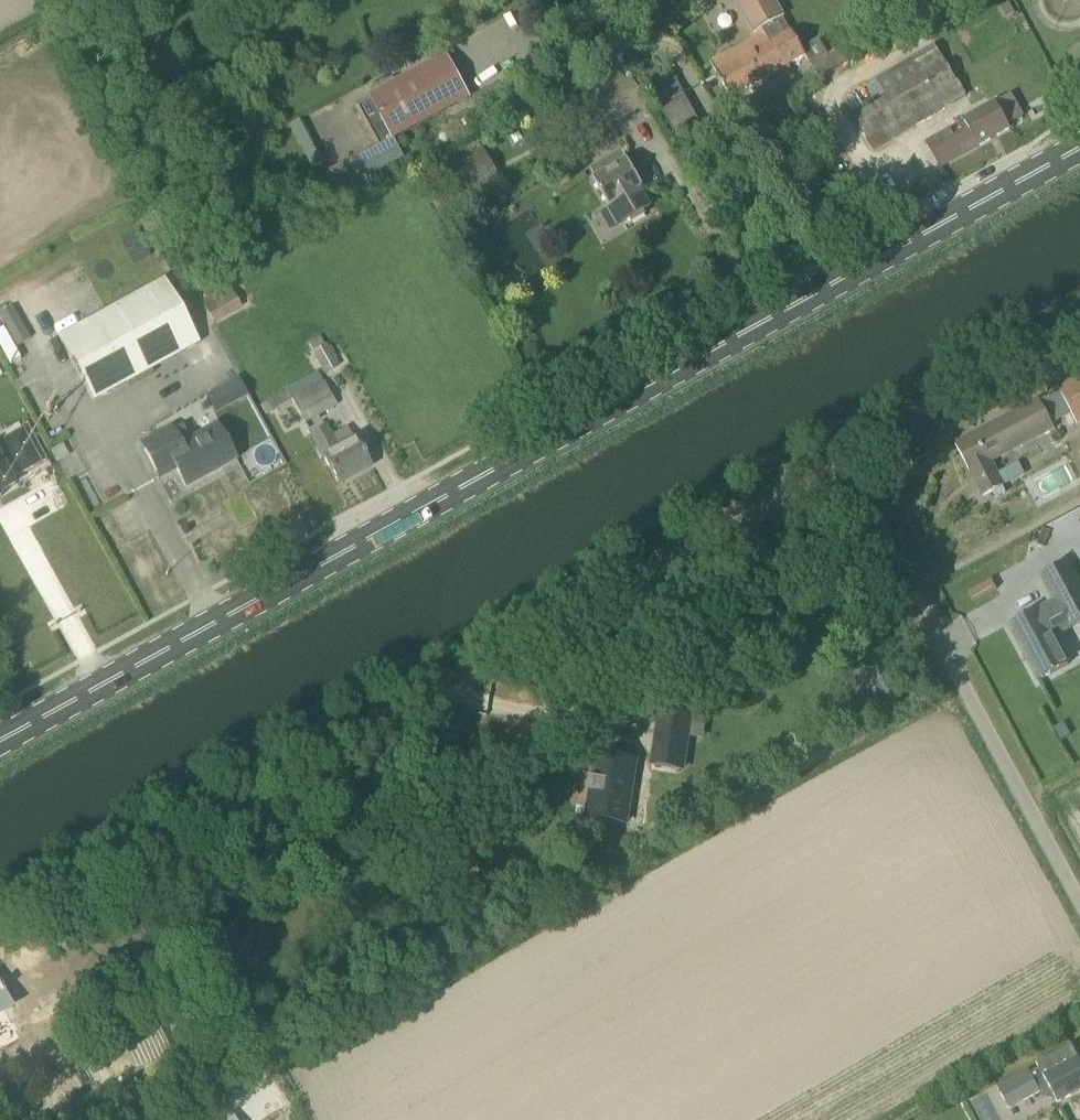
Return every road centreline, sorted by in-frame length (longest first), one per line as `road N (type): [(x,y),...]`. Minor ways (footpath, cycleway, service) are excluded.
road 1 (primary): [(0,737),(1079,152)]
road 2 (unclassified): [(0,915),(825,451)]
road 3 (unclassified): [(1079,916),(825,451)]
road 4 (unclassified): [(825,451),(1079,316)]

